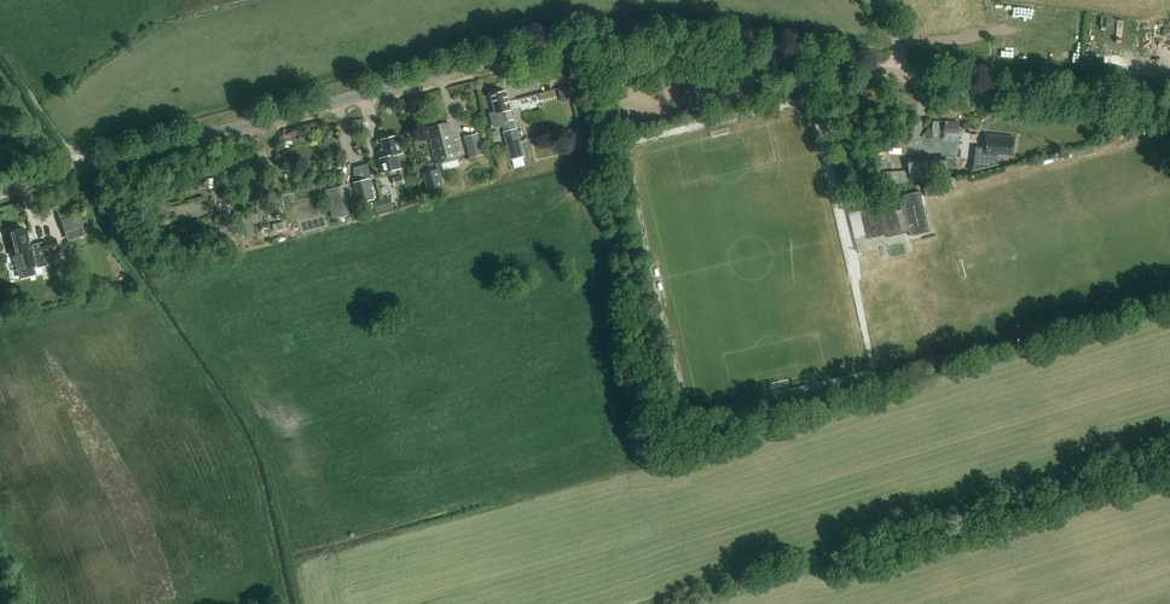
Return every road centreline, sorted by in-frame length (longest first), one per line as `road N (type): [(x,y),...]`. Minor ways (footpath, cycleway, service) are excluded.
road 1 (tertiary): [(0,190),(565,44),(713,43),(896,74)]
road 2 (tertiary): [(896,74),(1169,103)]

